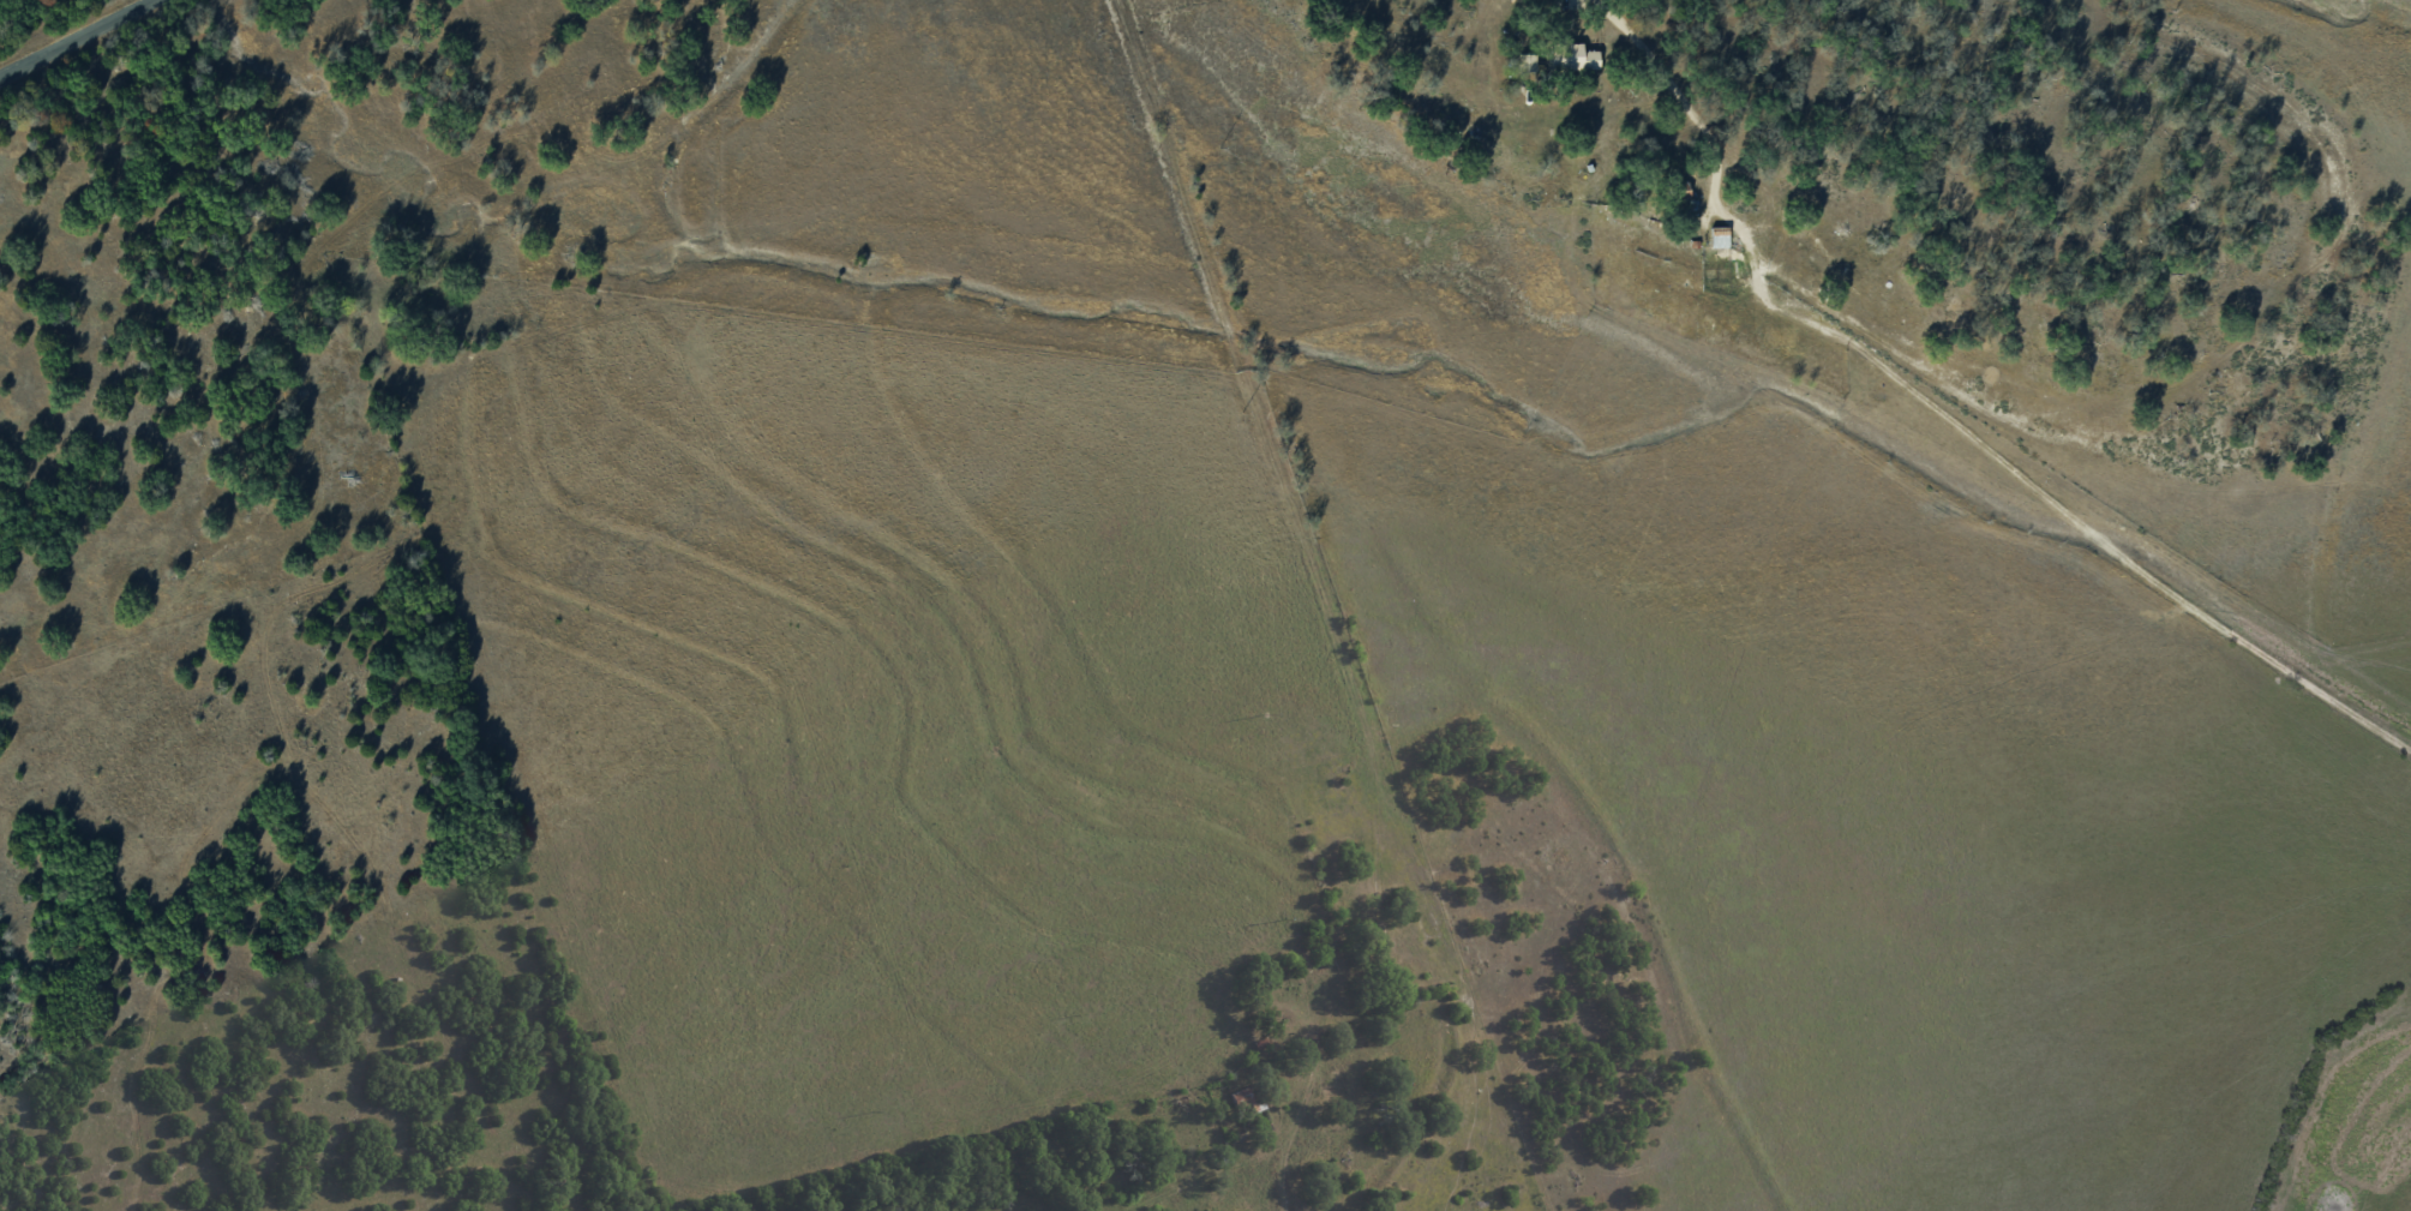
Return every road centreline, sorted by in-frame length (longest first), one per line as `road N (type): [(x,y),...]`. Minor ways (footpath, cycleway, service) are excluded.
road 1 (residential): [(0,82),(159,0)]

